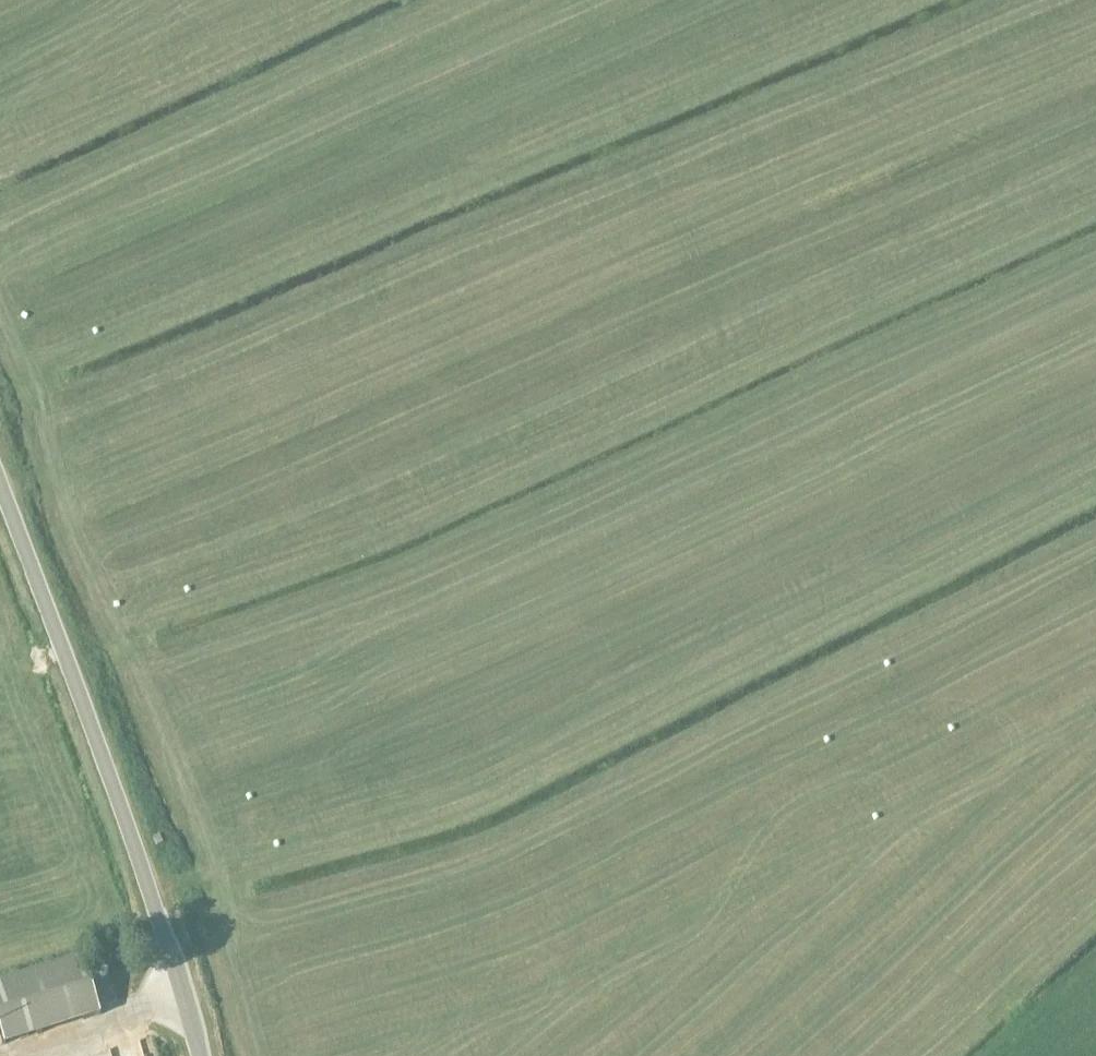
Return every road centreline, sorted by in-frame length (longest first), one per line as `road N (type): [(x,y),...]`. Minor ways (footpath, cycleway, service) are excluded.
road 1 (unclassified): [(200,1055),(144,878),(0,486)]

